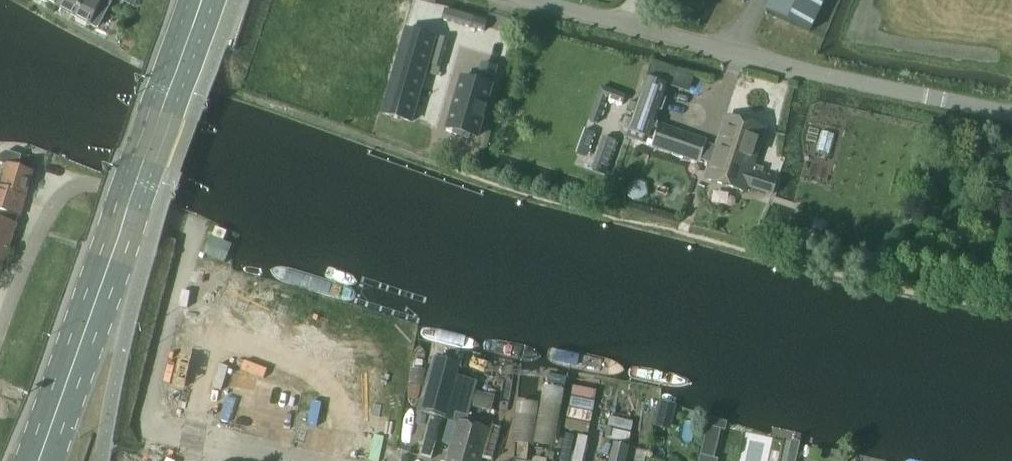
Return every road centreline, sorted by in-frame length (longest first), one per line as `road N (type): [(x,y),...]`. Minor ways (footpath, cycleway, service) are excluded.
road 1 (track): [(1011,303),(631,221),(493,181)]
road 2 (tertiary): [(1011,118),(525,0)]
road 3 (primary): [(203,0),(39,460)]
road 4 (primary): [(136,460),(202,320),(290,0)]
road 5 (primary): [(246,0),(154,306),(93,460)]
road 6 (track): [(100,460),(127,326),(103,283)]
road 7 (residential): [(0,335),(40,229),(72,187)]

